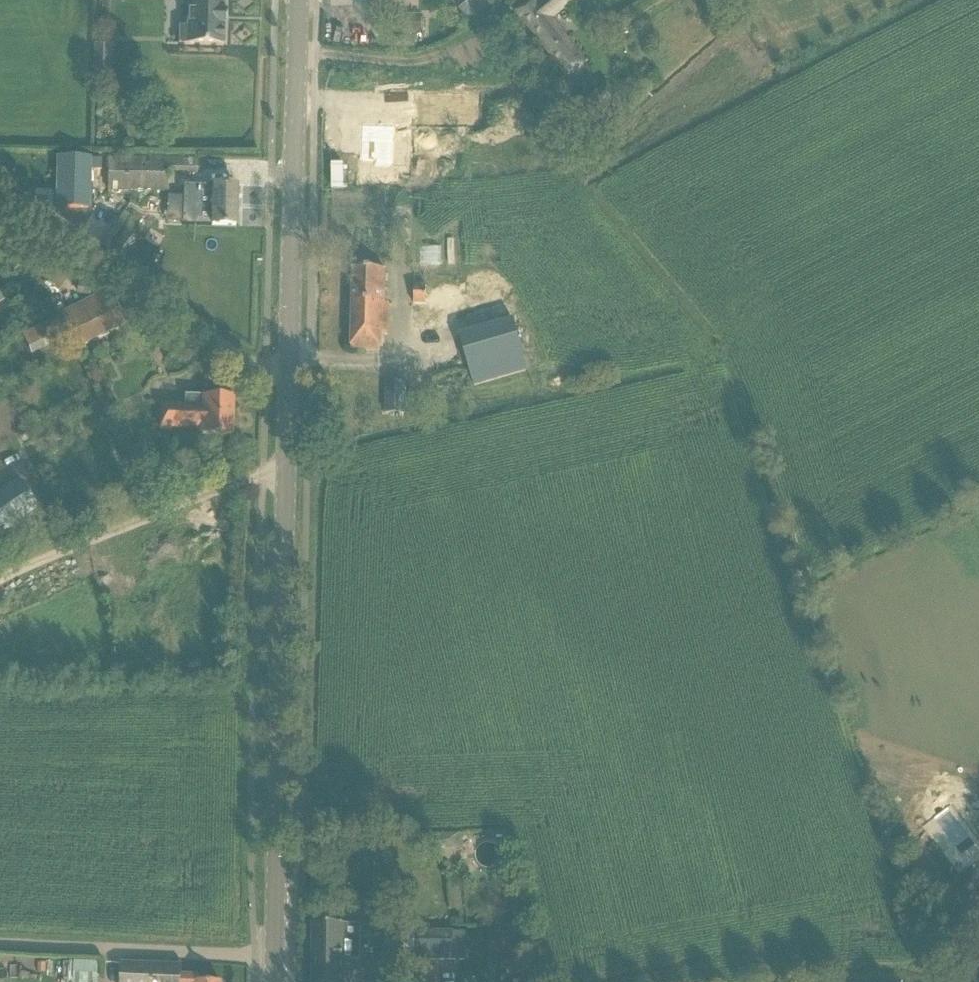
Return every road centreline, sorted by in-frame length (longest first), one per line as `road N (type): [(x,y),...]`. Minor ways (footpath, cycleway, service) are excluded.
road 1 (tertiary): [(275,956),(289,364)]
road 2 (tertiary): [(289,364),(297,0)]
road 3 (unclassified): [(0,942),(275,956)]
road 4 (track): [(196,327),(0,200)]
road 5 (track): [(297,66),(413,72),(468,41)]

